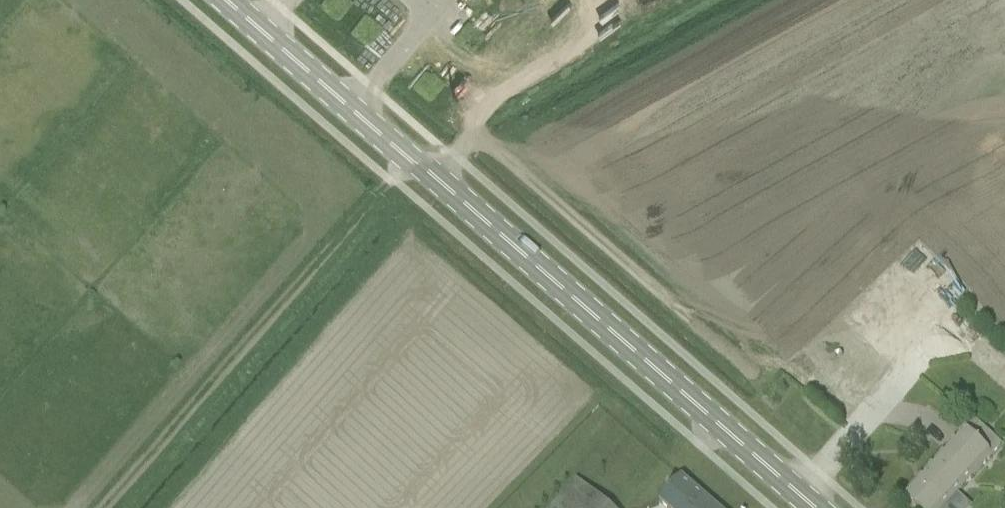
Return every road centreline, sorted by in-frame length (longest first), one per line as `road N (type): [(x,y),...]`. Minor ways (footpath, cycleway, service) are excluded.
road 1 (primary): [(817,507),(237,0)]
road 2 (track): [(870,416),(816,375),(733,357),(470,133),(489,96),(573,54),(606,26),(604,0)]

